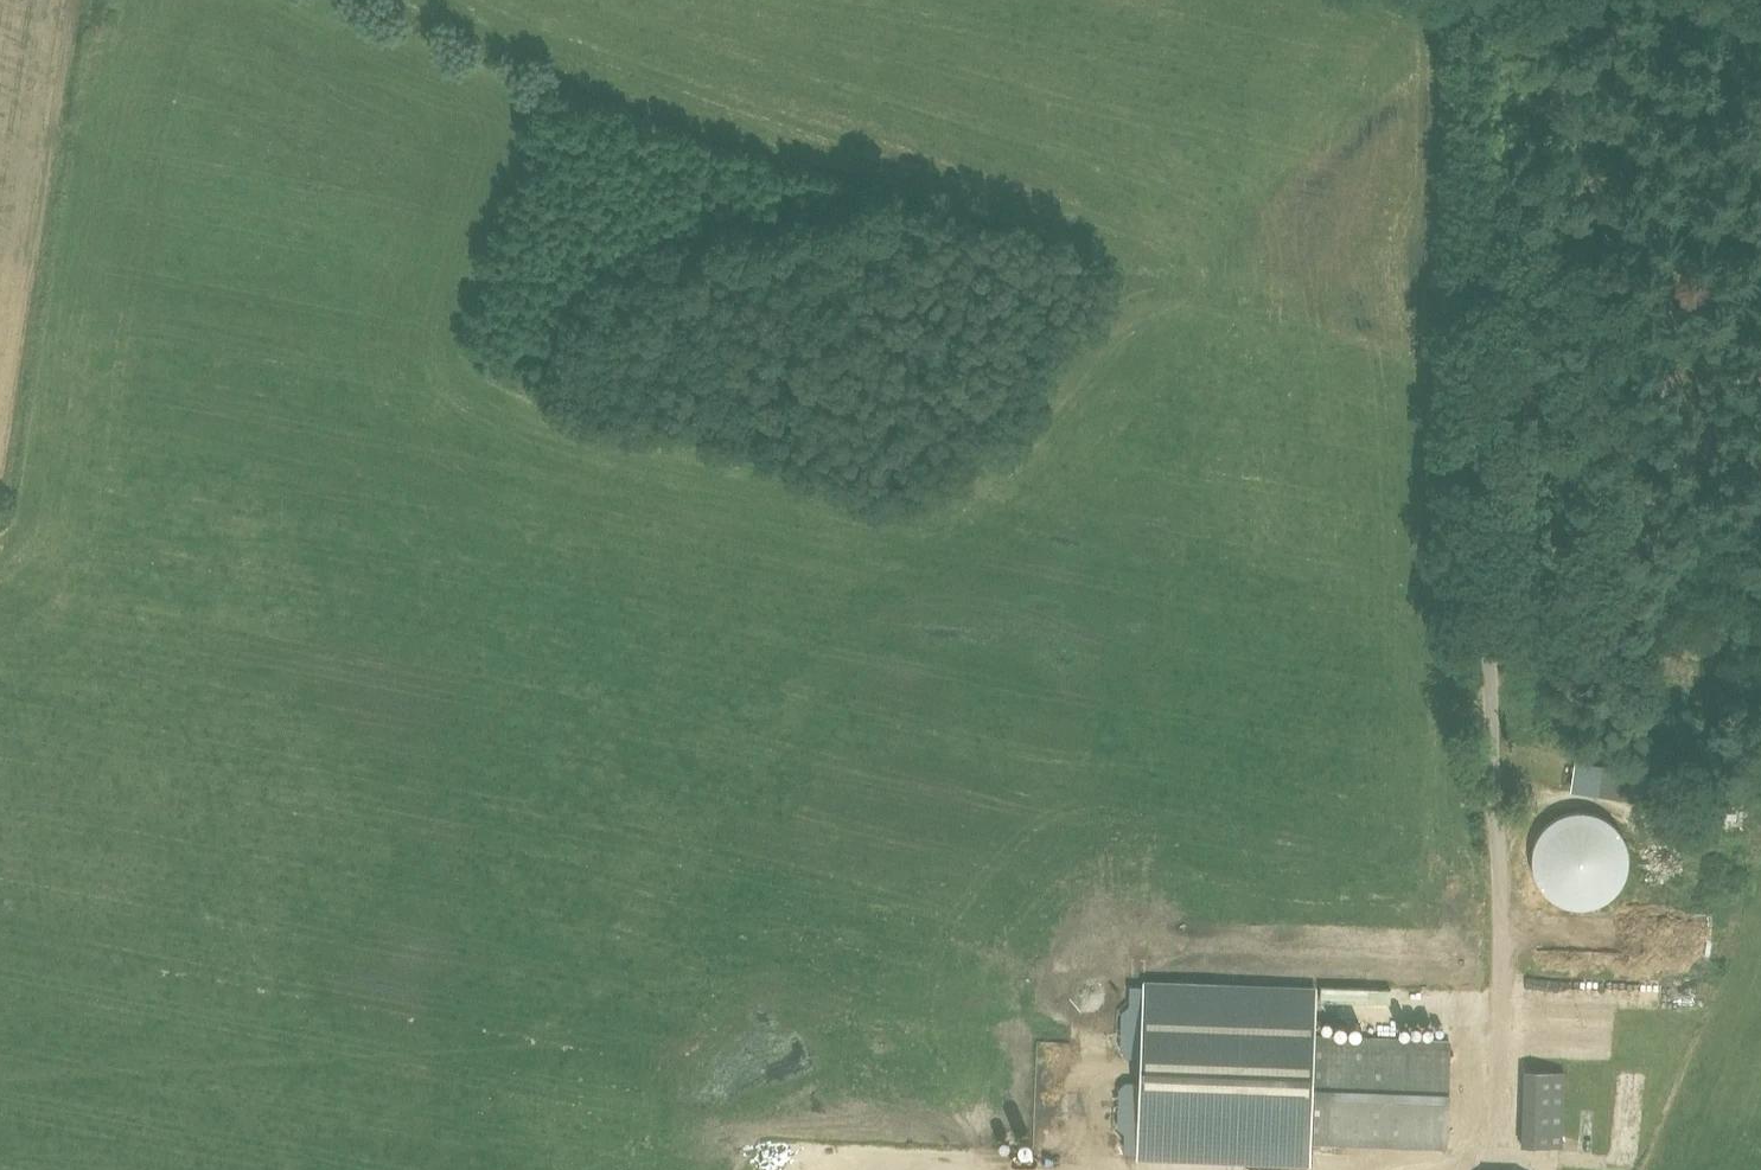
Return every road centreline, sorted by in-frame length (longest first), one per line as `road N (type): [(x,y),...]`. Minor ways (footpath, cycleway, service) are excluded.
road 1 (track): [(1382,1169),(1450,1163),(1503,1118)]

